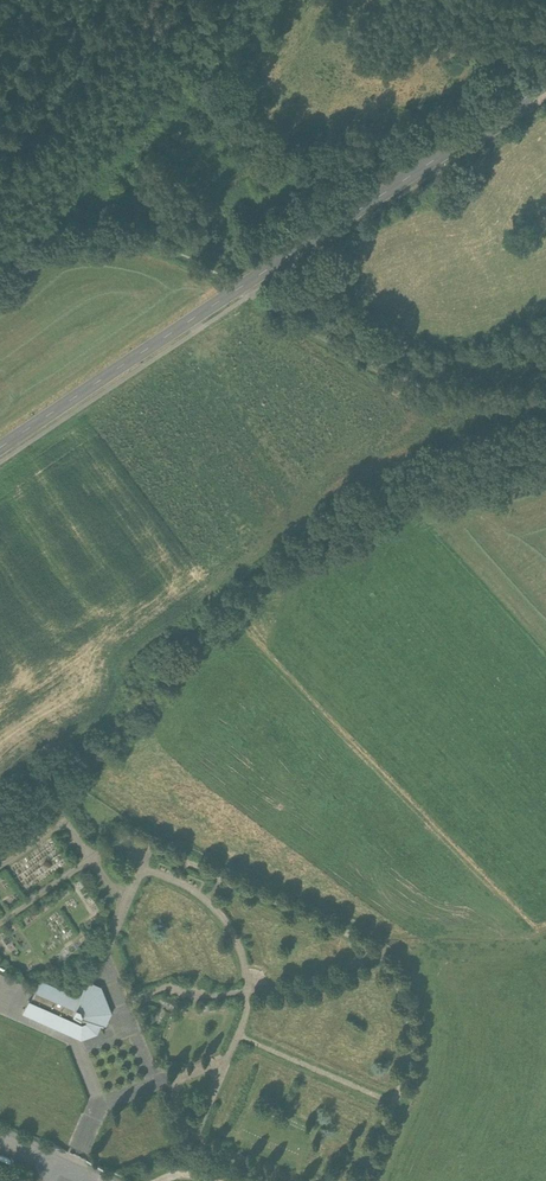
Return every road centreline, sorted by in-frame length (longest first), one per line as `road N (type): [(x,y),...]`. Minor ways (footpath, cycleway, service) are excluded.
road 1 (secondary): [(545,81),(0,450)]

